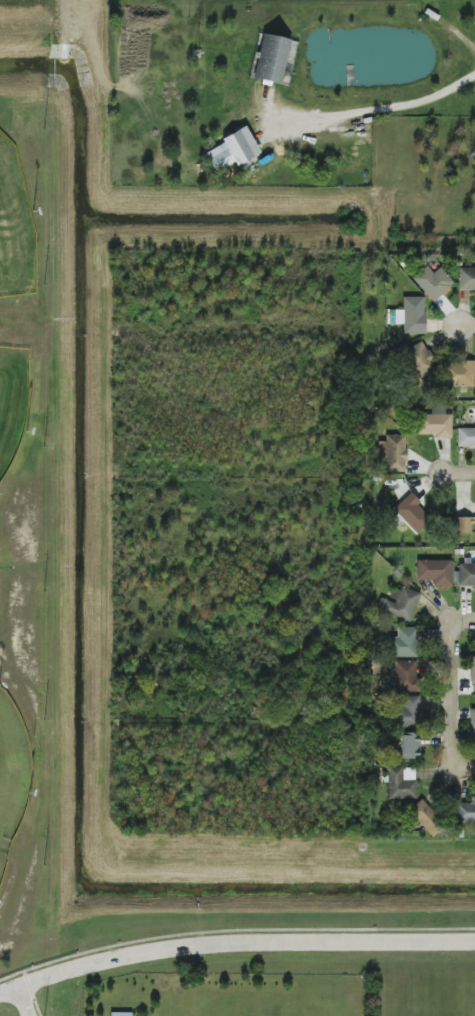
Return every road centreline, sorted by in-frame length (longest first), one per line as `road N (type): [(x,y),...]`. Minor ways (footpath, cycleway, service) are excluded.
road 1 (residential): [(0,994),(160,949),(474,940)]
road 2 (residential): [(452,752),(454,624),(467,624)]

